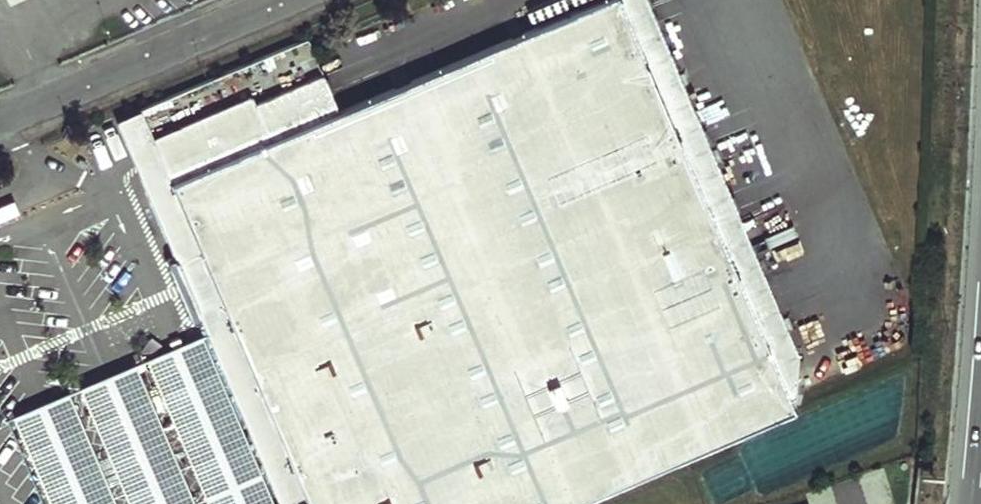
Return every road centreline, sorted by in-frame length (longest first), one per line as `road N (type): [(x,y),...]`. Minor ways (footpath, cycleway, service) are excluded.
road 1 (residential): [(0,124),(286,0)]

